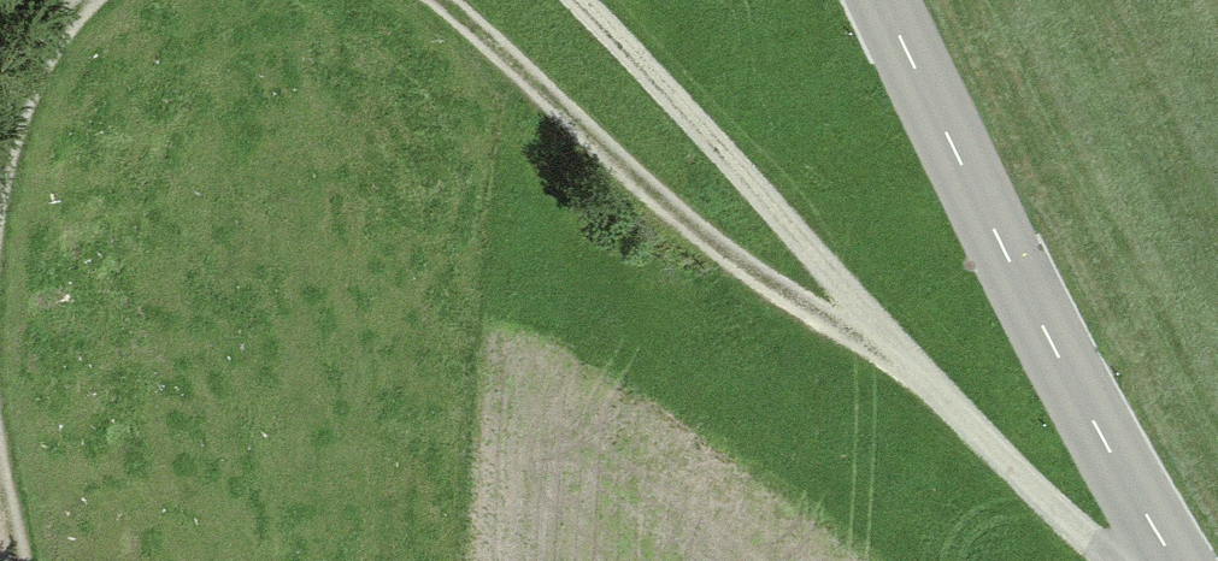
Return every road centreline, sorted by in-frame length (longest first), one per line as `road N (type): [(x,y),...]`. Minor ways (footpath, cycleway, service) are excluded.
road 1 (track): [(1110,560),(920,378),(565,0)]
road 2 (tertiary): [(1158,560),(878,0)]
road 3 (track): [(920,378),(734,272),(430,0)]
road 4 (track): [(85,0),(39,63),(0,180)]

